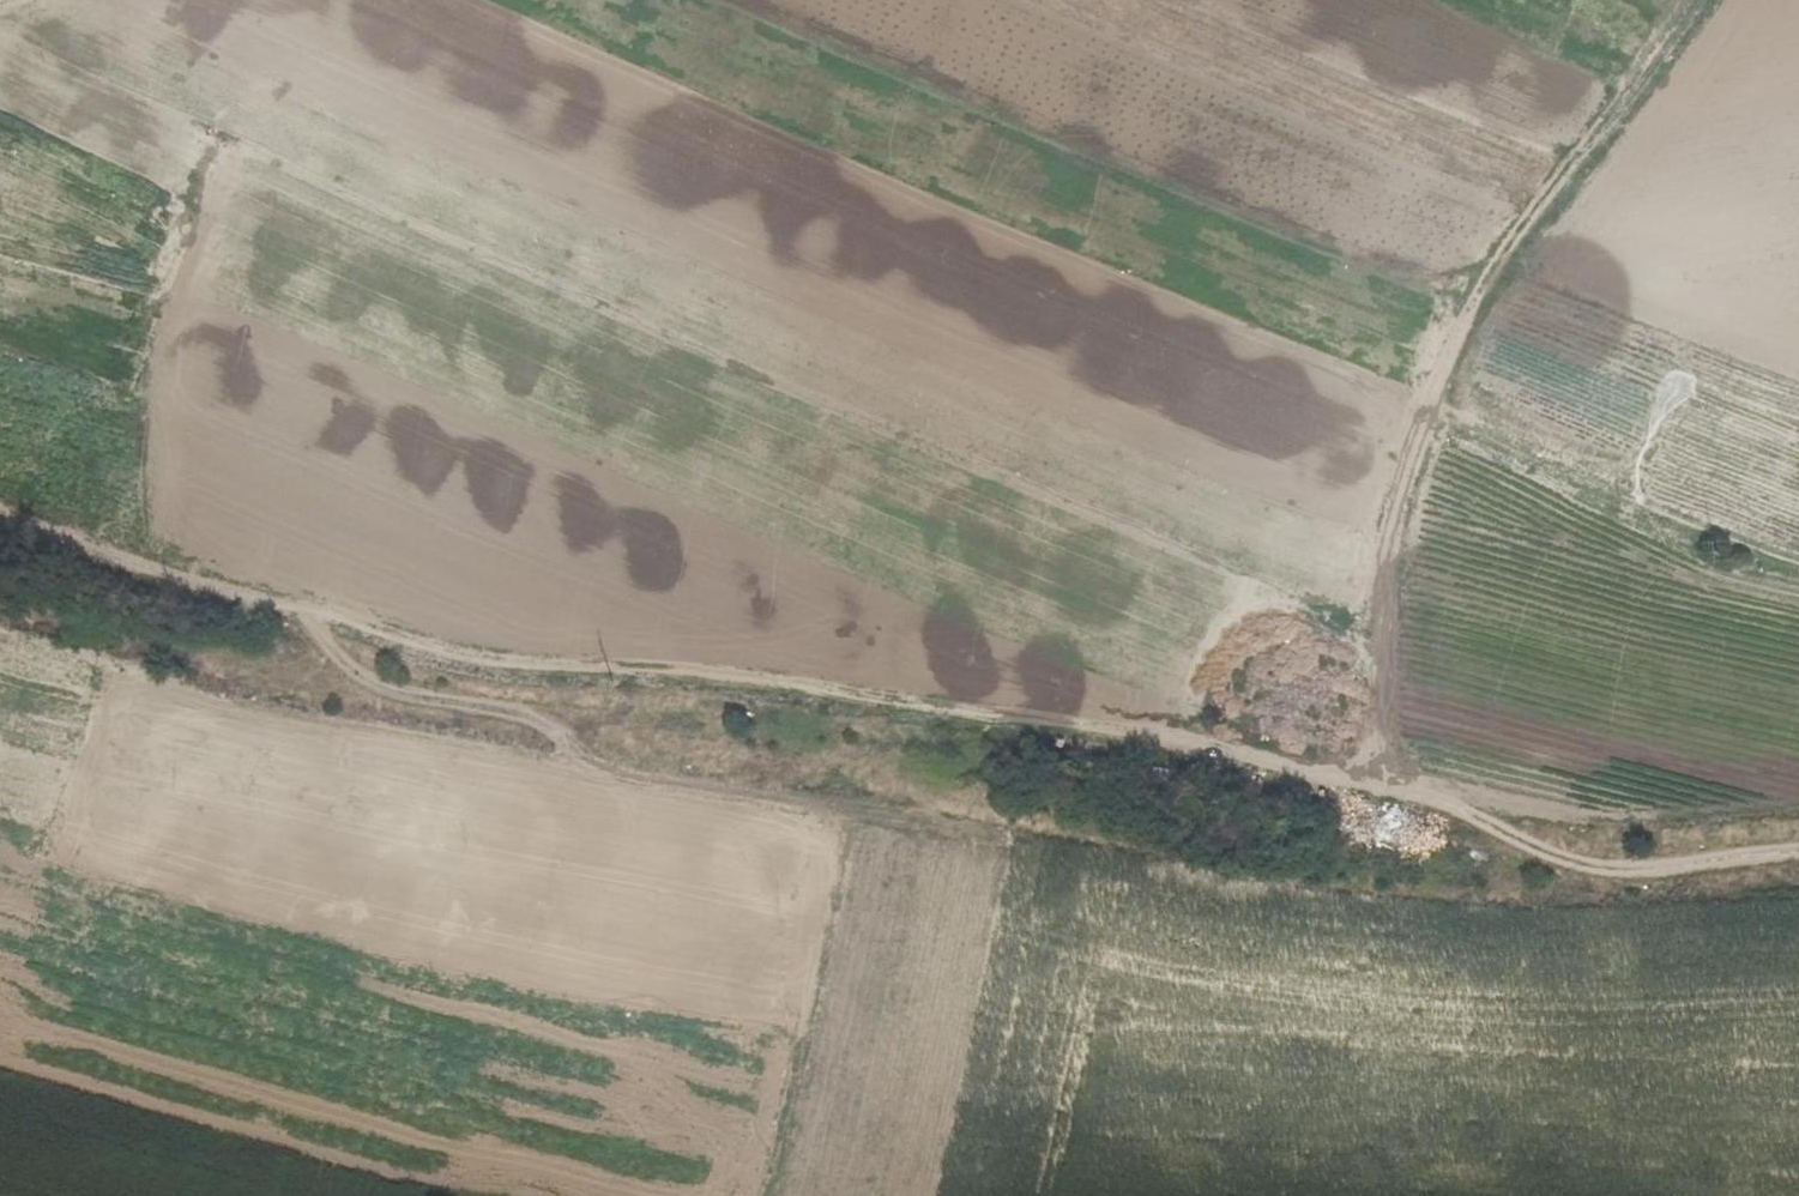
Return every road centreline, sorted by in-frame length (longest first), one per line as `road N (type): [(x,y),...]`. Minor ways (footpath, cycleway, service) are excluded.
road 1 (track): [(1798,859),(1599,871),(1323,761),(321,621),(0,518)]
road 2 (track): [(1323,761),(1469,302),(1698,0)]

